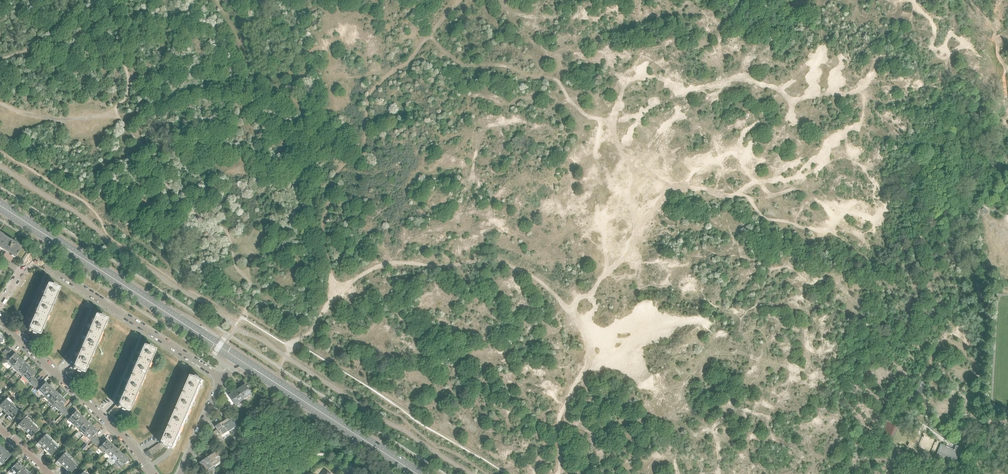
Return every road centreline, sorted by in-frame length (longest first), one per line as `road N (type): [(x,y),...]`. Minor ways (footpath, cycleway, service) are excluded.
road 1 (track): [(559,473),(560,419),(591,353),(557,296),(503,262),(372,269),(337,291),(278,375)]
road 2 (track): [(672,188),(746,198),(768,220),(841,239),(933,294),(998,295)]
road 3 (track): [(337,291),(323,217),(337,171),(362,149),(371,90),(412,58),(459,0)]
road 4 (track): [(572,314),(576,300),(590,296),(630,252),(644,210),(705,168),(762,182),(766,203),(755,209)]
road 5 (track): [(914,0),(918,57),(875,61),(861,119),(846,132),(851,203),(824,233)]
road 6 (secondary): [(214,343),(0,205)]
road 7 (residential): [(223,378),(36,259),(21,271)]
road 8 (residential): [(152,473),(0,321)]
road 9 (track): [(429,37),(462,66),(498,63),(557,78),(578,122)]
road 10 (secondary): [(418,473),(260,372)]
road 11 (track): [(592,362),(639,330),(702,323)]

